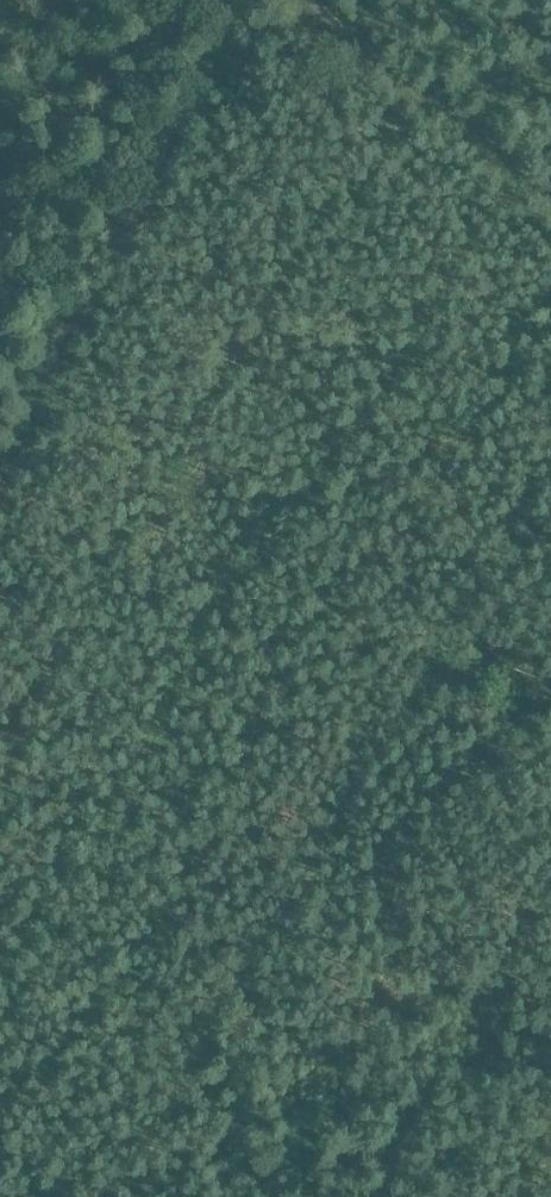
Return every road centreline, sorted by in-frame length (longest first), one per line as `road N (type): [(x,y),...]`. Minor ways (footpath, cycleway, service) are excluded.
road 1 (track): [(315,0),(366,49),(550,189)]

